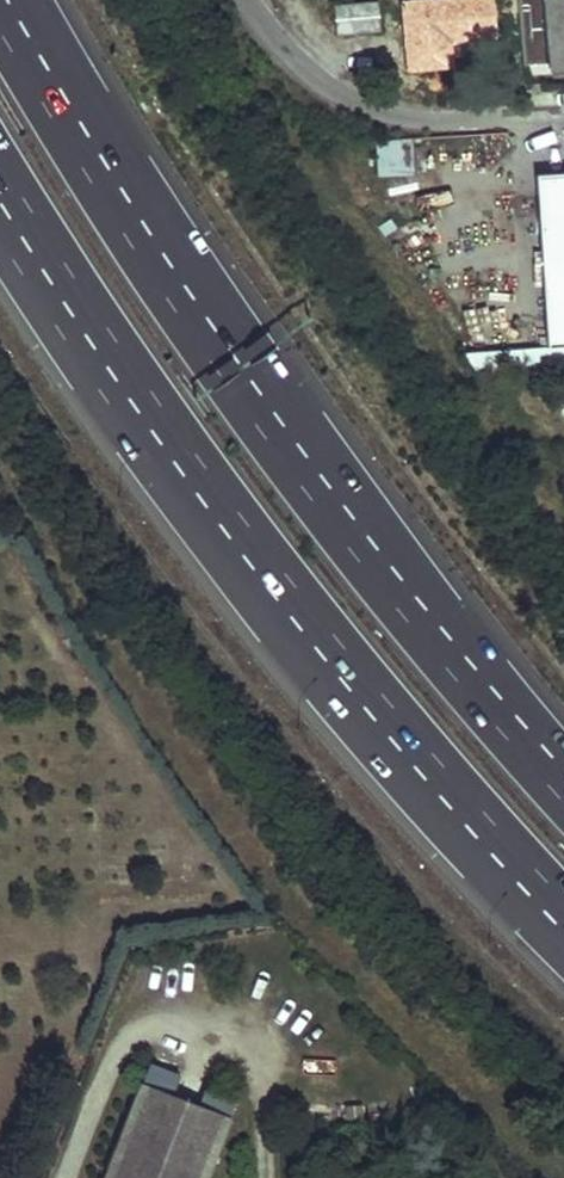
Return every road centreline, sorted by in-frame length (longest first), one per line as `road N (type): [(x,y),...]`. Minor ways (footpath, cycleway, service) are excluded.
road 1 (motorway): [(0,187),(274,581),(483,833),(563,919)]
road 2 (motorway): [(563,781),(348,531),(189,316)]
road 3 (residential): [(563,114),(449,122),(343,100),(276,42),(249,0)]
road 4 (motorway): [(189,316),(24,0)]
road 5 (motorway): [(189,316),(0,26)]

